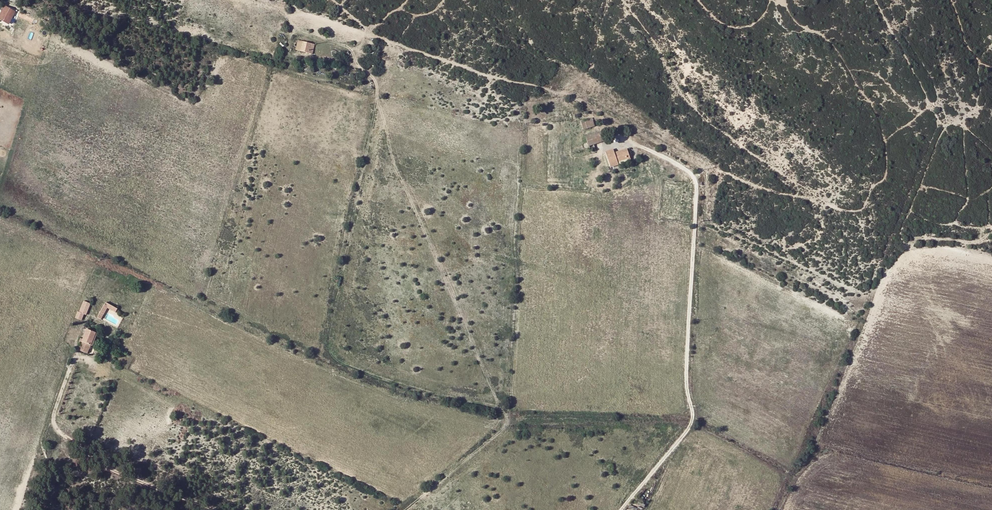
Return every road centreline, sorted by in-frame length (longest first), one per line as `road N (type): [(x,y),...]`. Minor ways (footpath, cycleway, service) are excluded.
road 1 (unclassified): [(622,509),(693,417),(687,360),(696,192),(684,168),(631,144)]

